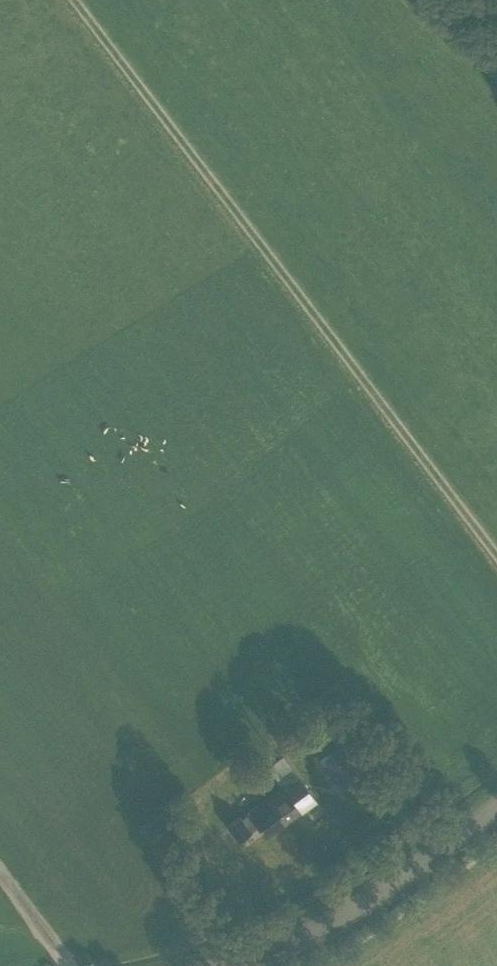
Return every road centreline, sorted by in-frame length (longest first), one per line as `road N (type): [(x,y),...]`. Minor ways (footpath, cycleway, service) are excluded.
road 1 (tertiary): [(221,965),(381,893),(496,805)]

